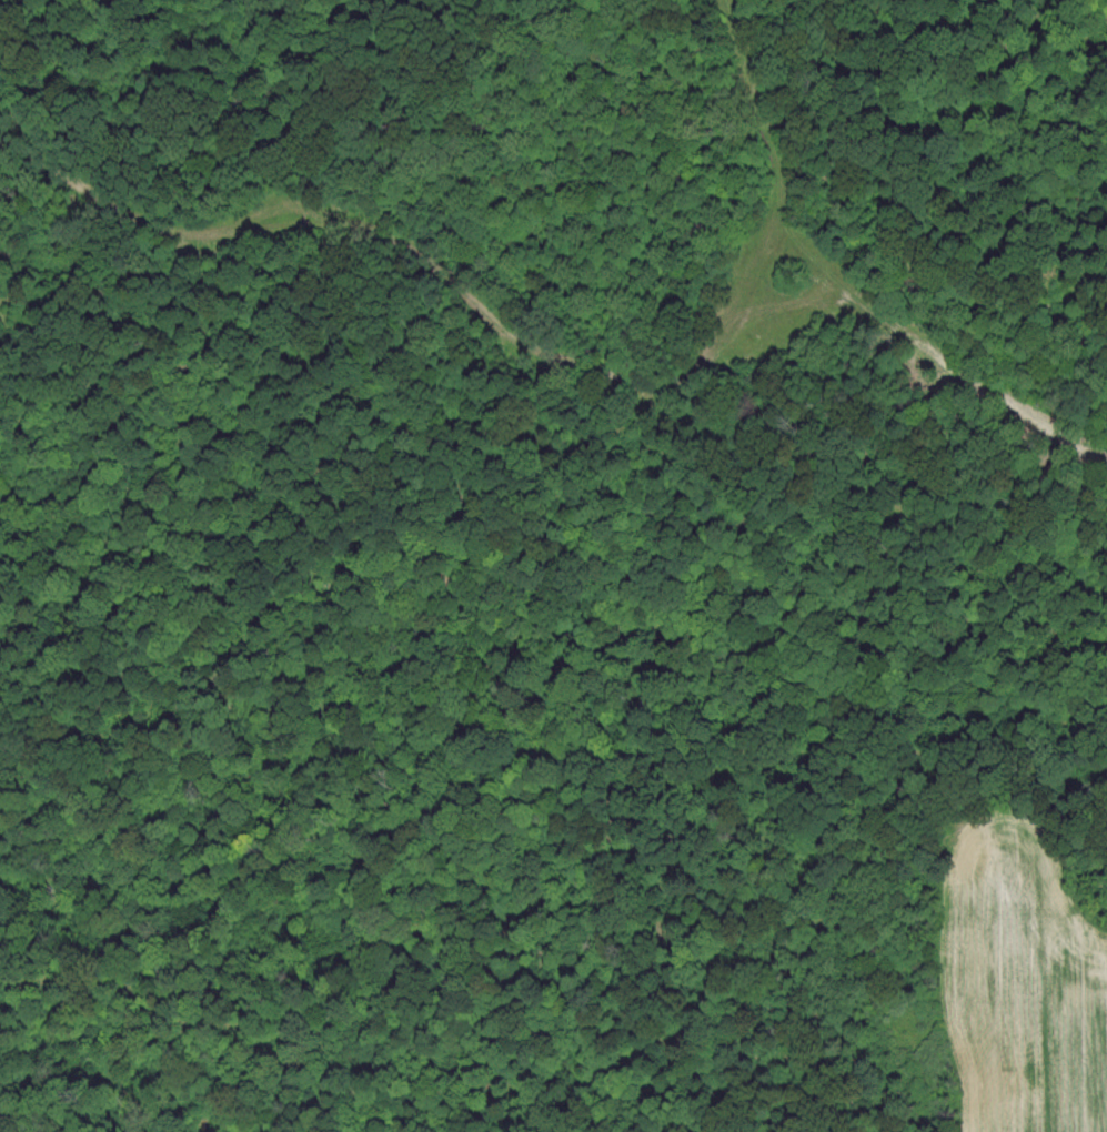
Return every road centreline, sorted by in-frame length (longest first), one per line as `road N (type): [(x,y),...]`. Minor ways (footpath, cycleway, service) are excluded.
road 1 (track): [(698,0),(756,135),(755,204),(707,355),(652,386),(570,367),(430,255),(326,233),(218,241),(0,165)]

